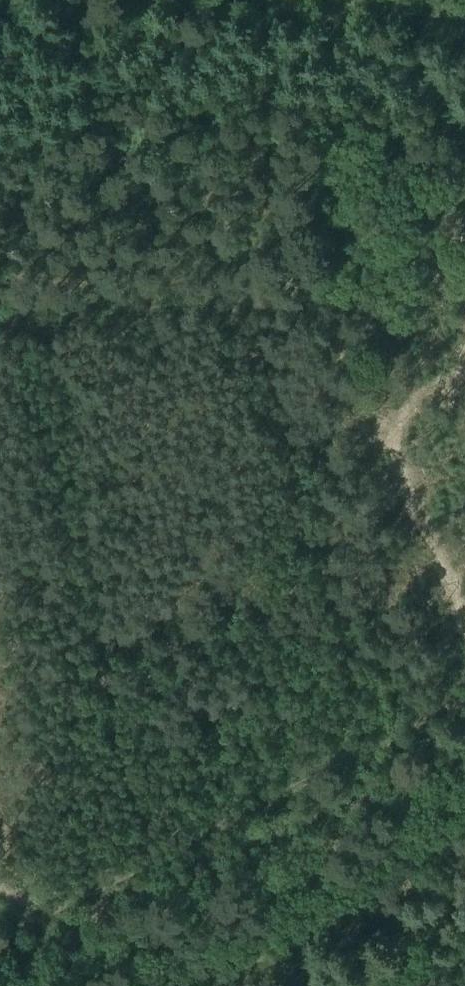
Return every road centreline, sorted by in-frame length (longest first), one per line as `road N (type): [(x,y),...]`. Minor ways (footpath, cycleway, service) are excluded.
road 1 (track): [(0,938),(464,703)]

